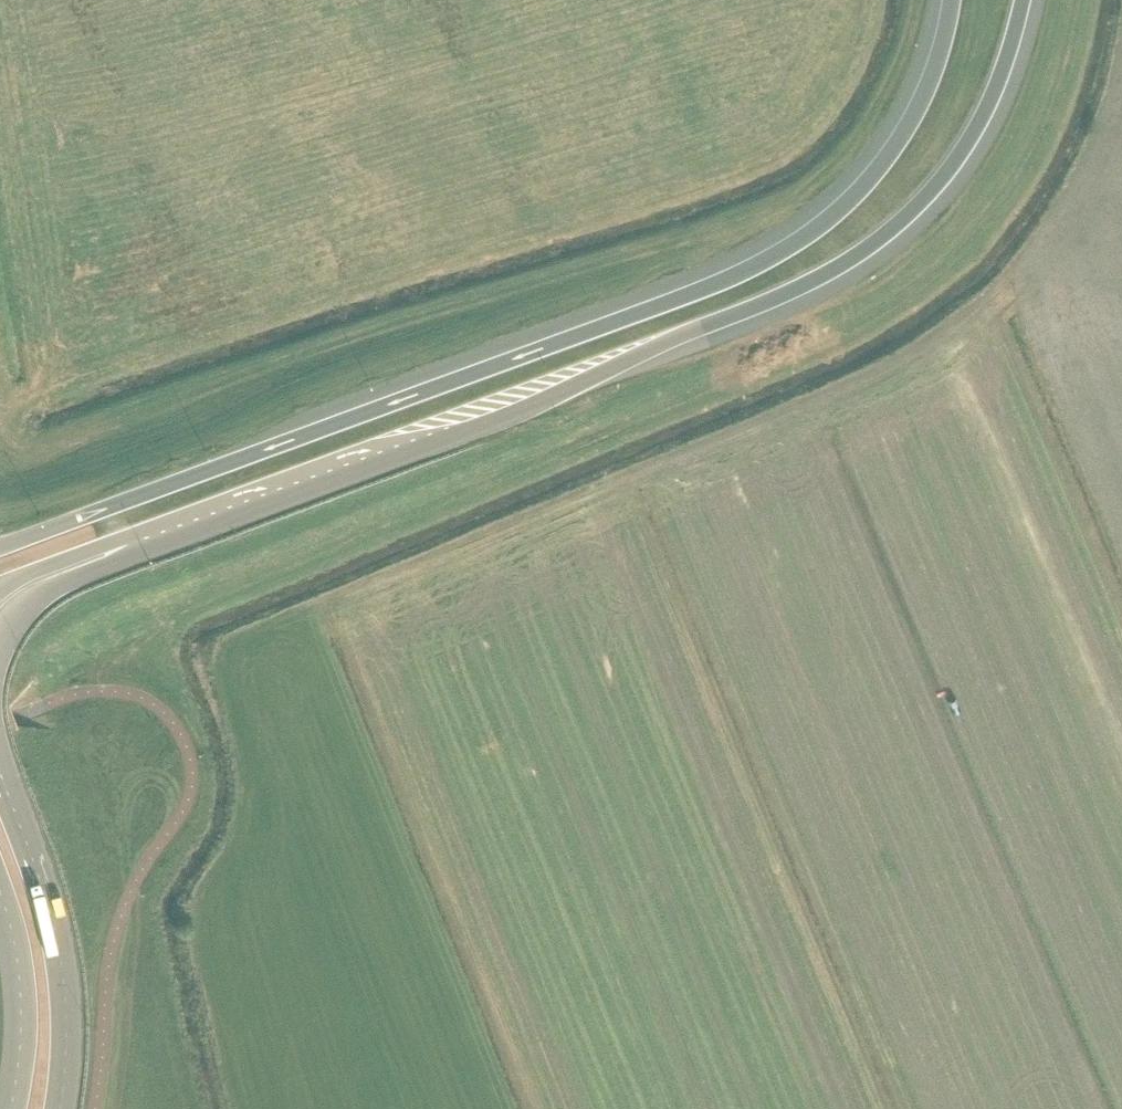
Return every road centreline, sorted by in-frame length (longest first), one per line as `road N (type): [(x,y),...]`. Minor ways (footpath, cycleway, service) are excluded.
road 1 (motorway): [(952,0),(936,68),(901,139),(800,241),(689,294),(0,546)]
road 2 (motorway): [(129,556),(550,398),(824,274),(877,242),(938,183),(970,139),(1022,0)]
road 3 (secondary): [(59,1108),(62,991),(39,890),(0,793)]
road 4 (secondary): [(0,871),(22,955),(26,1011),(11,1108)]
road 5 (motorway): [(0,652),(16,621),(43,597),(129,556)]
road 6 (motorway): [(0,588),(100,546),(129,556)]

